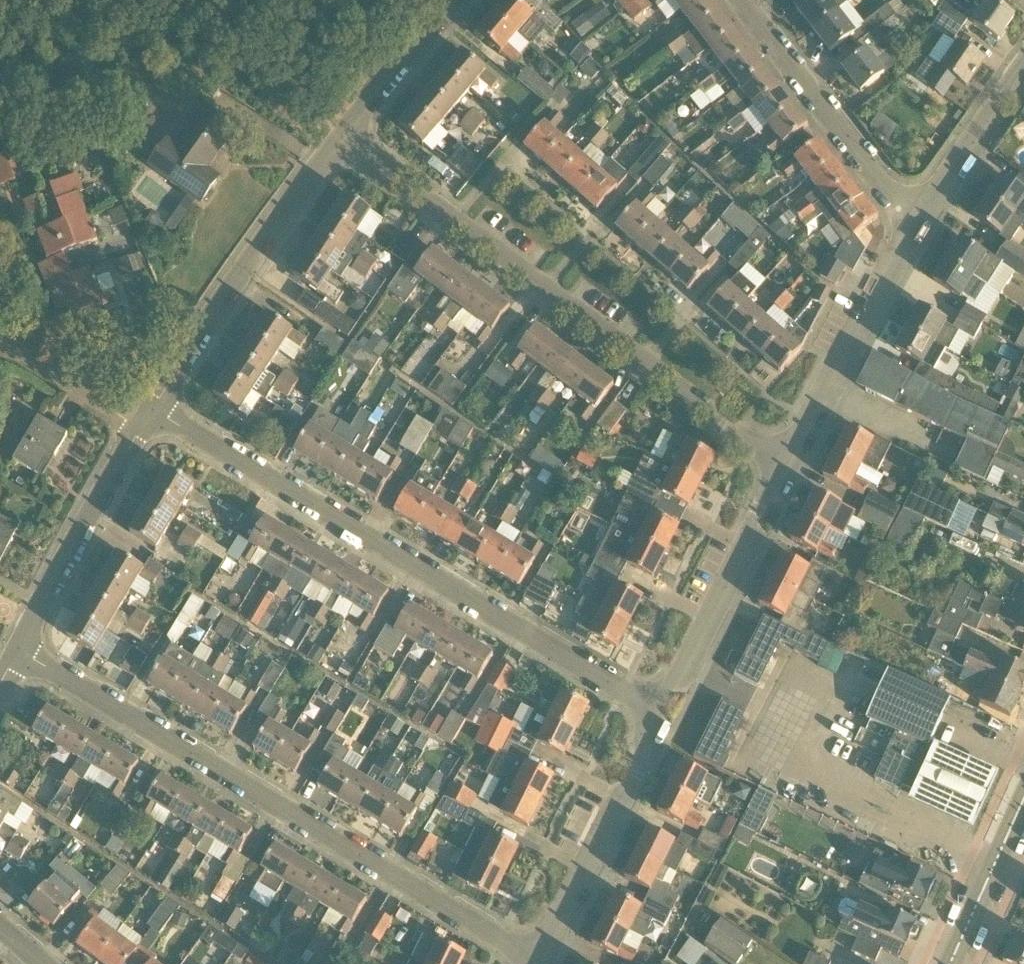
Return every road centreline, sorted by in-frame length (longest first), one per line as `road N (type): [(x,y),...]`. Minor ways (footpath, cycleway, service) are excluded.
road 1 (residential): [(540,963),(17,652)]
road 2 (residential): [(650,699),(625,694),(151,410)]
road 3 (residential): [(787,466),(341,137)]
road 4 (residential): [(151,410),(341,137)]
road 5 (residential): [(542,963),(635,776),(650,699)]
road 6 (residential): [(918,226),(742,0)]
road 7 (residential): [(650,699),(686,672),(787,466)]
road 8 (residential): [(787,466),(918,226)]
road 9 (residential): [(17,652),(141,428)]
road 10 (residential): [(918,226),(1023,72)]
road 11 (residential): [(341,137),(455,0)]
road 12 (secondary): [(951,963),(1023,800)]
road 13 (residential): [(0,353),(32,356),(141,428)]

